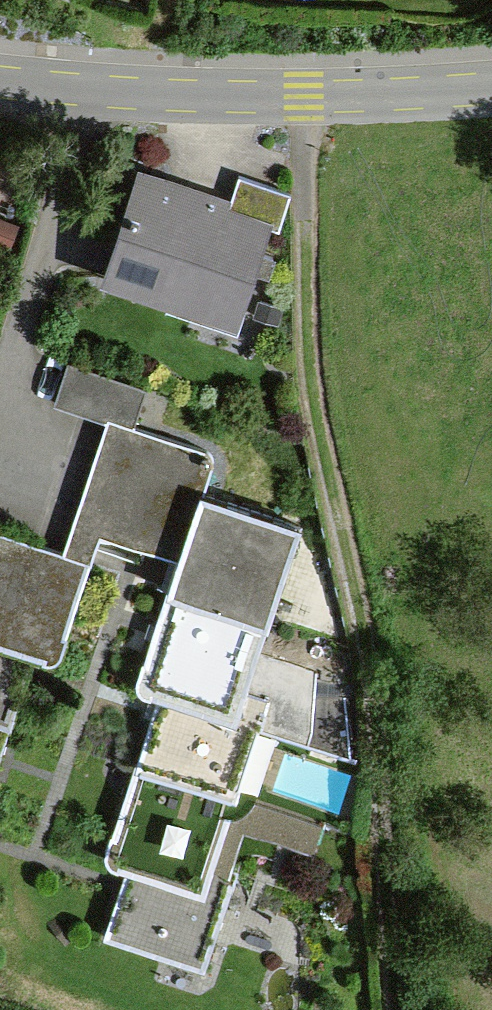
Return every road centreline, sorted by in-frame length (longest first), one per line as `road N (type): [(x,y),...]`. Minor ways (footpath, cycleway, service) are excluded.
road 1 (track): [(407,1009),(348,572),(307,371),(305,101)]
road 2 (tertiary): [(0,86),(159,102),(491,89)]

